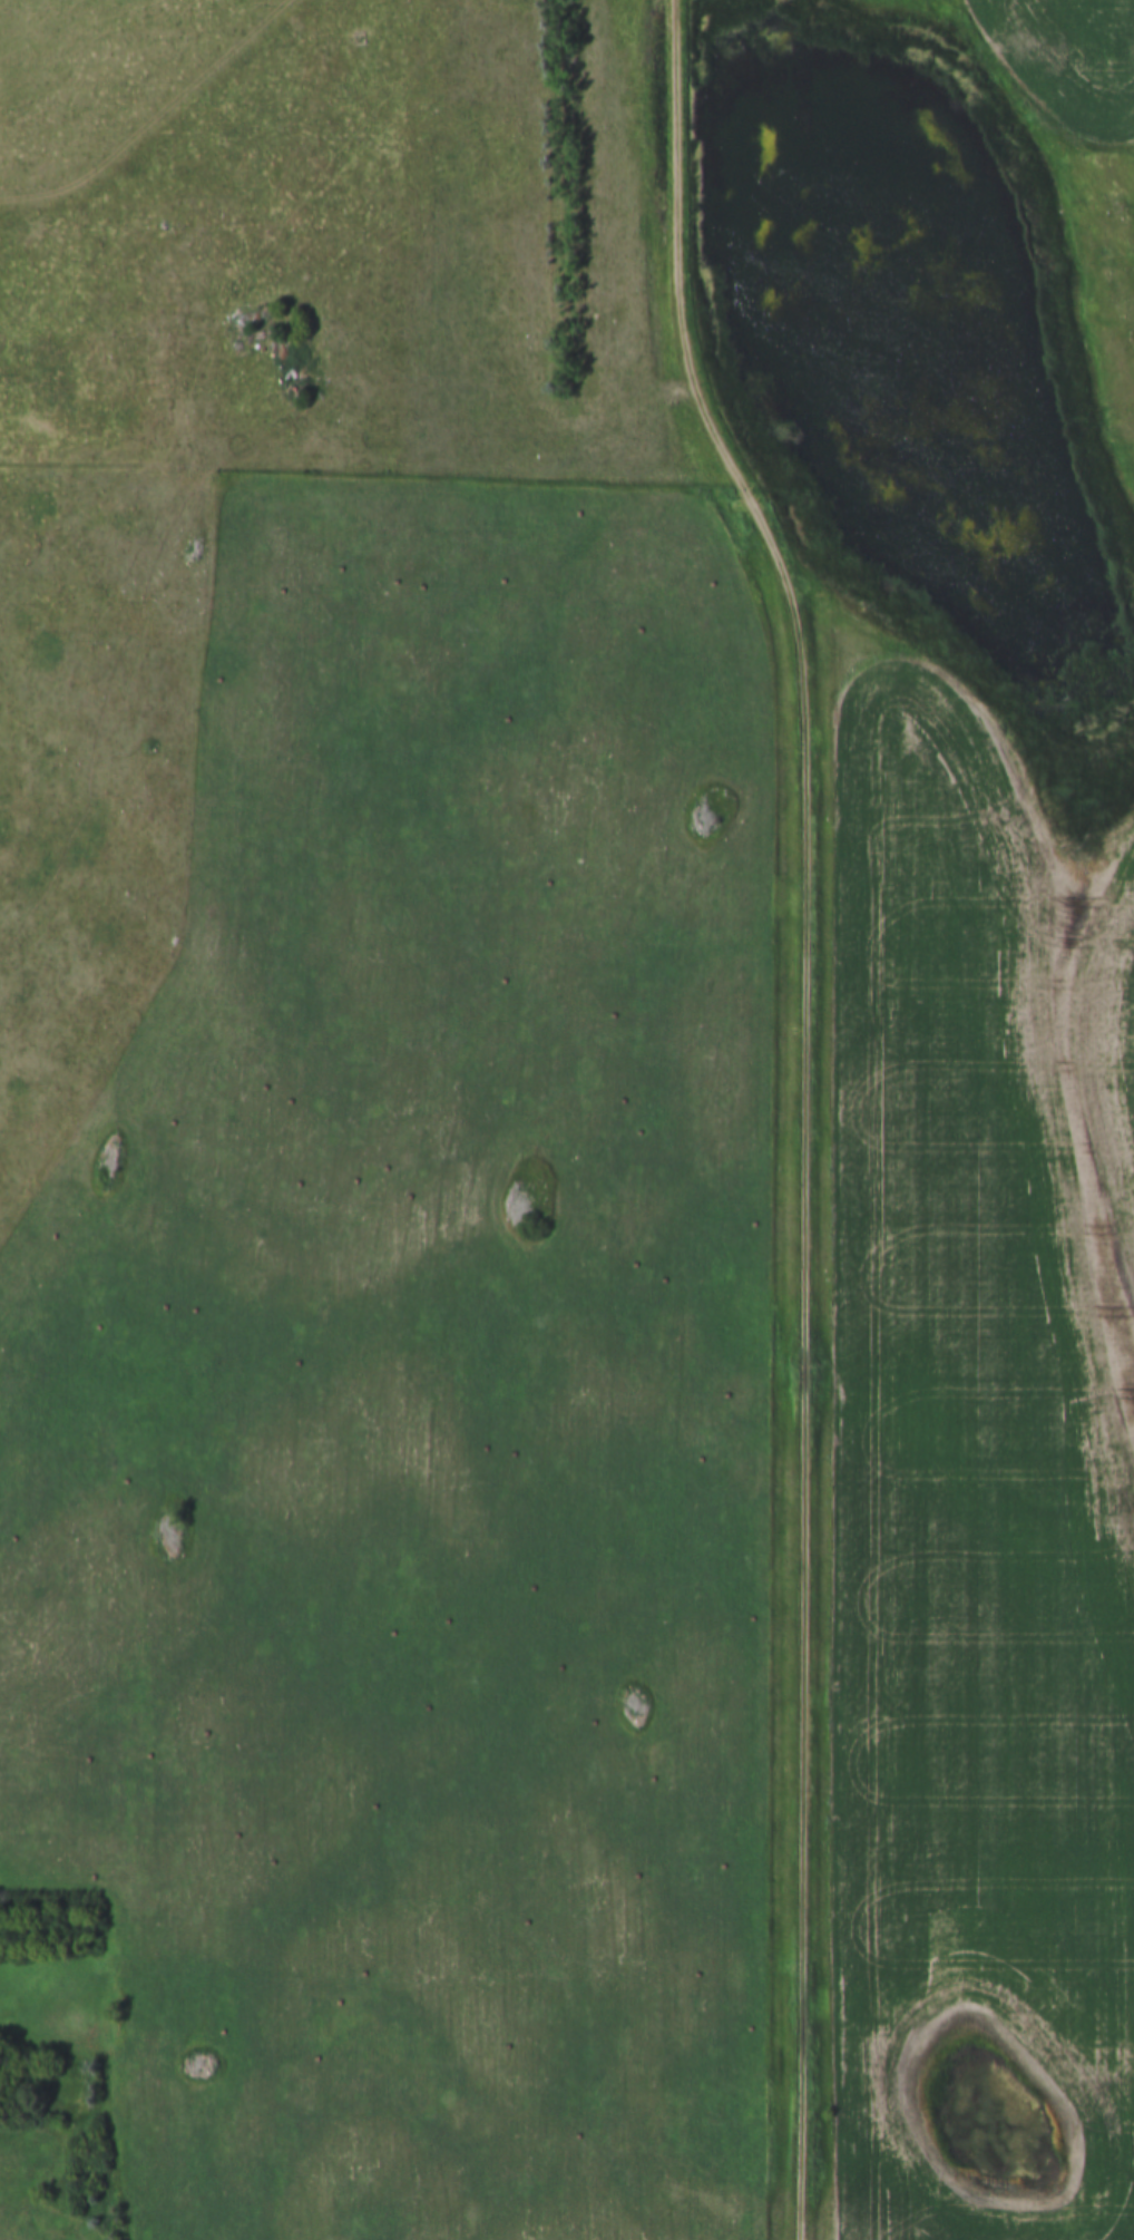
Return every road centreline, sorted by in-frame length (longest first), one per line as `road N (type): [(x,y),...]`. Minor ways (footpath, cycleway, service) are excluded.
road 1 (track): [(1133,764),(1081,770),(925,695),(775,553)]

